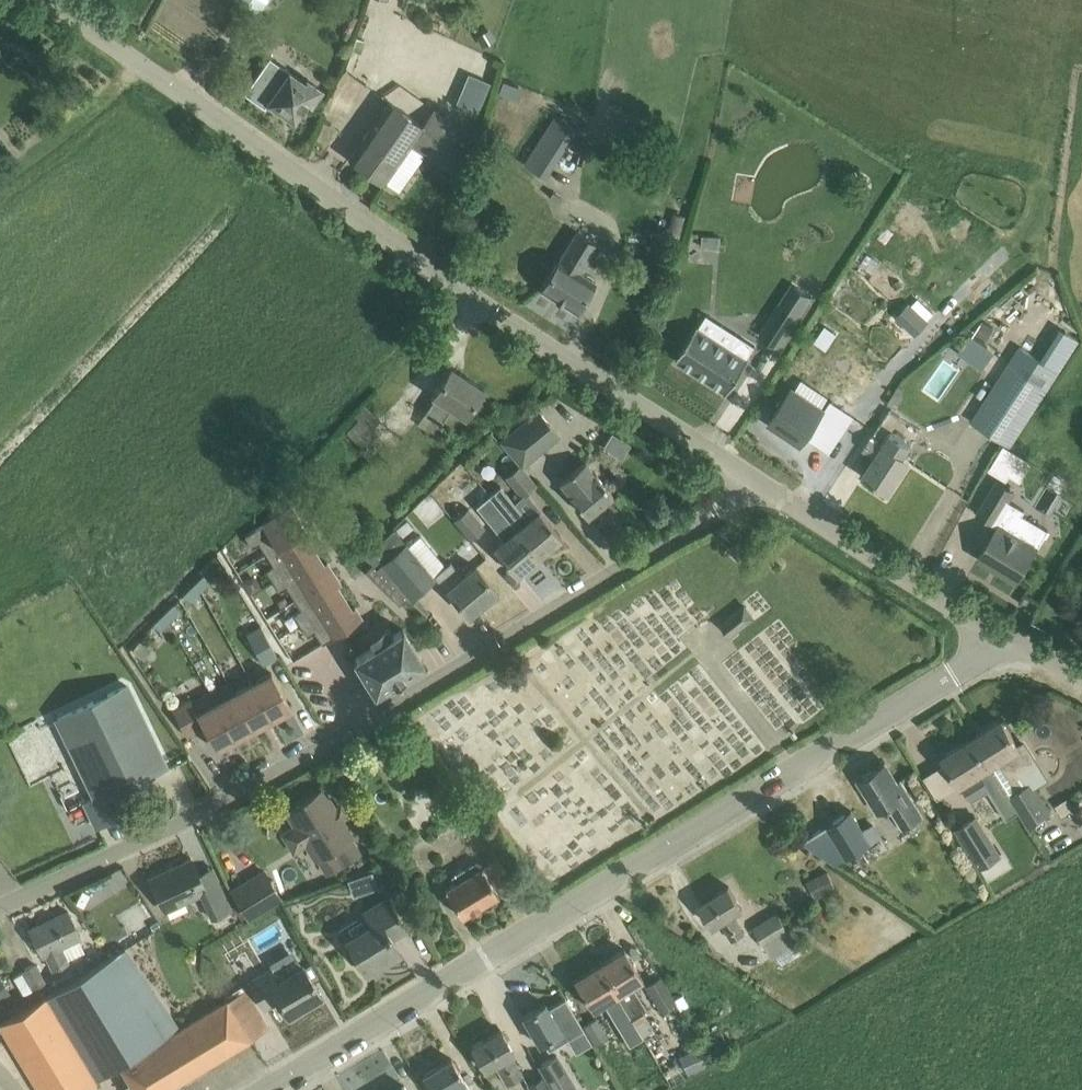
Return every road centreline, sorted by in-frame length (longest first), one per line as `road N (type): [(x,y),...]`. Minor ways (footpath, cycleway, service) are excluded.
road 1 (residential): [(0,906),(360,726),(759,486)]
road 2 (unclassified): [(759,486),(623,403),(224,115),(48,0)]
road 3 (unclassified): [(276,1089),(1003,640)]
road 4 (unclassified): [(1003,640),(759,486)]

